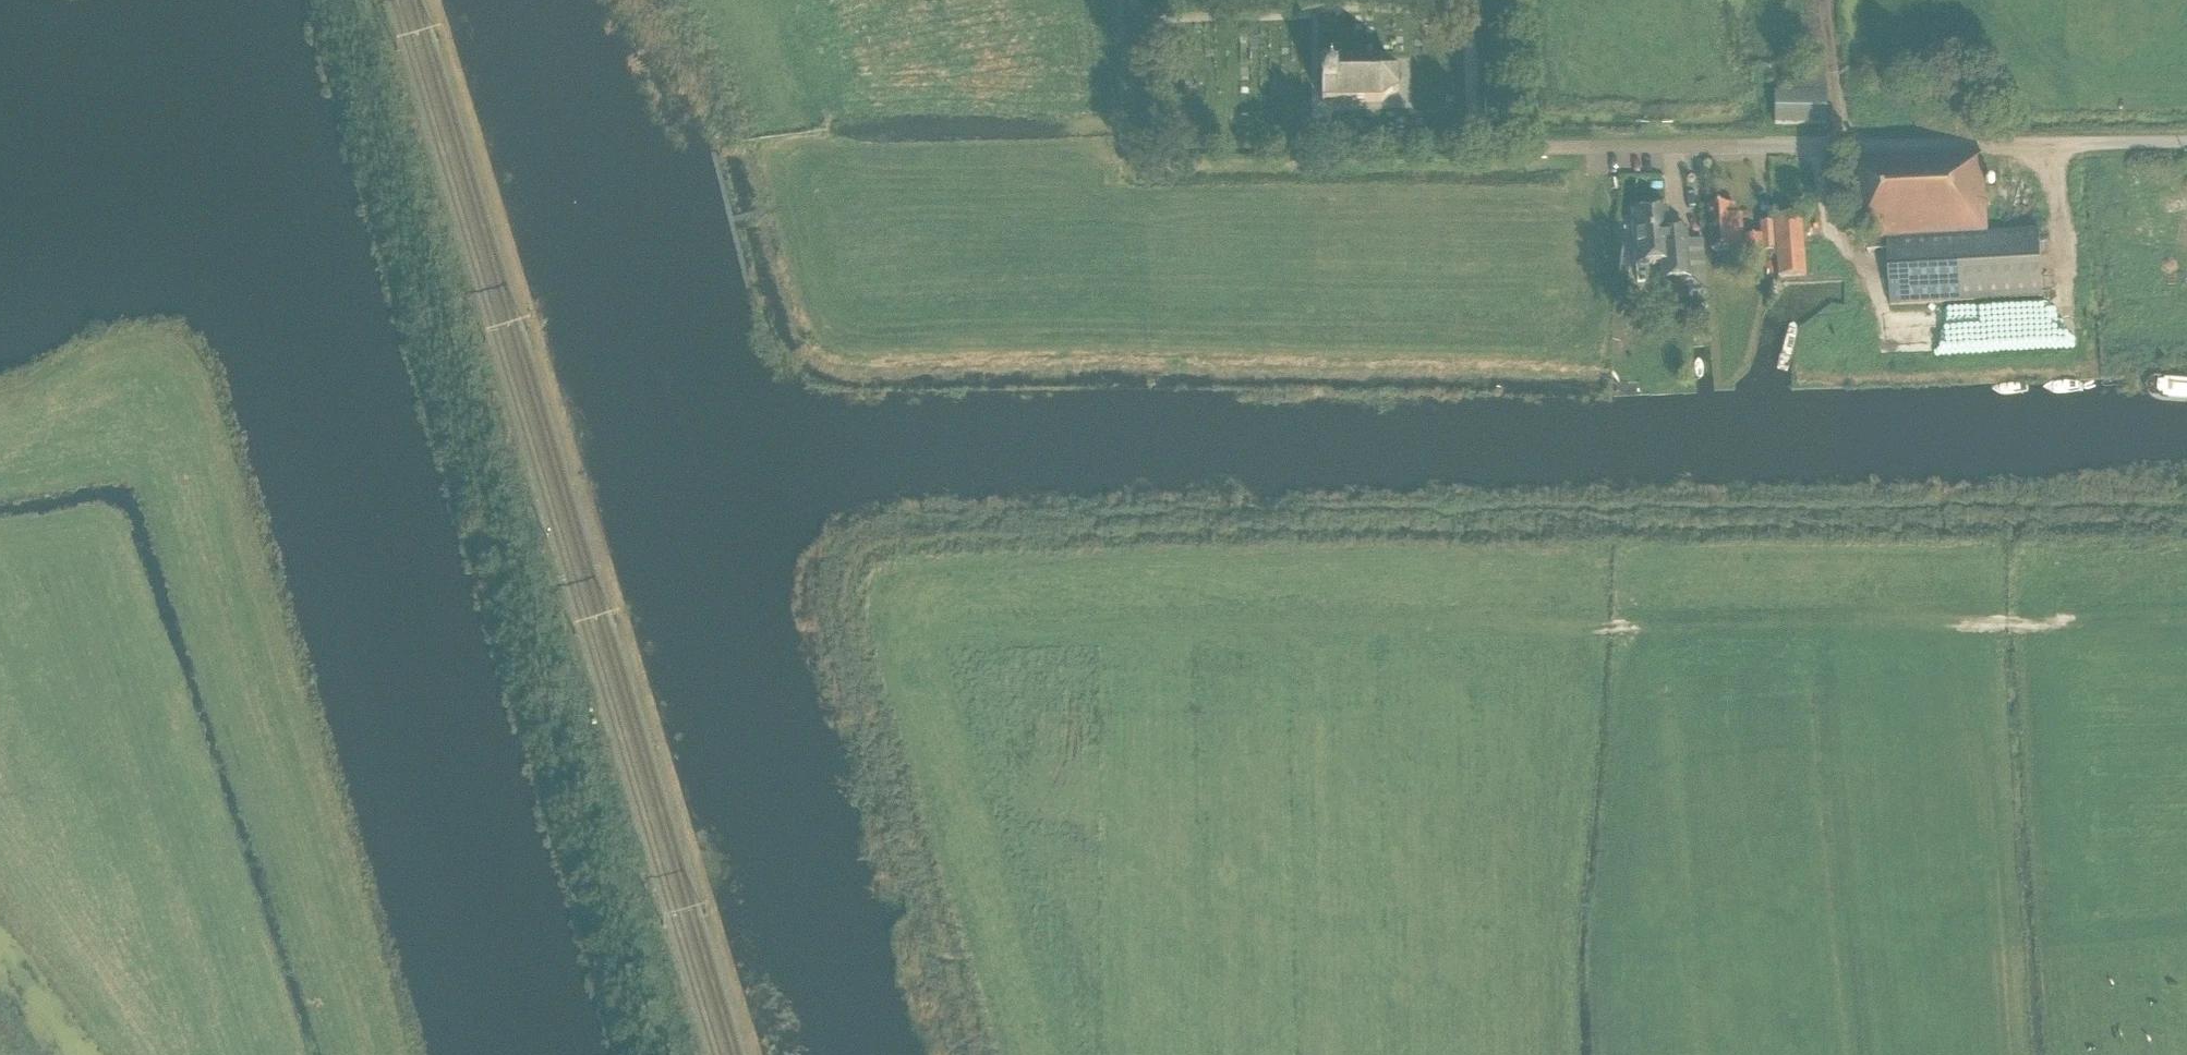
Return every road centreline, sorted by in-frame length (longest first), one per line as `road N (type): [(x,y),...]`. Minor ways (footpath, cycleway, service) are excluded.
road 1 (unclassified): [(1469,131),(1862,143),(2186,138)]

